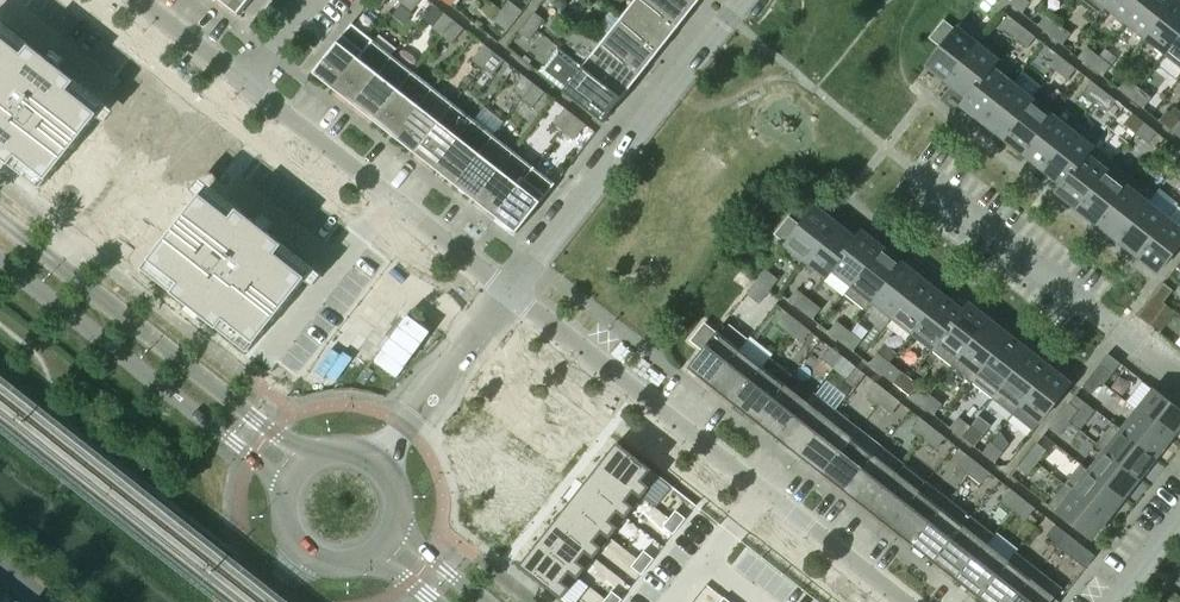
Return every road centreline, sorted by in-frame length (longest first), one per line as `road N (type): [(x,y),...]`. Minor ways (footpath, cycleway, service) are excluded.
road 1 (residential): [(902,601),(508,299)]
road 2 (tertiary): [(319,455),(271,432),(0,219)]
road 3 (residential): [(508,299),(743,0)]
road 4 (tertiary): [(0,260),(286,493)]
road 5 (residential): [(508,299),(245,84)]
road 6 (residential): [(377,462),(508,299)]
road 7 (residential): [(245,84),(136,0)]

